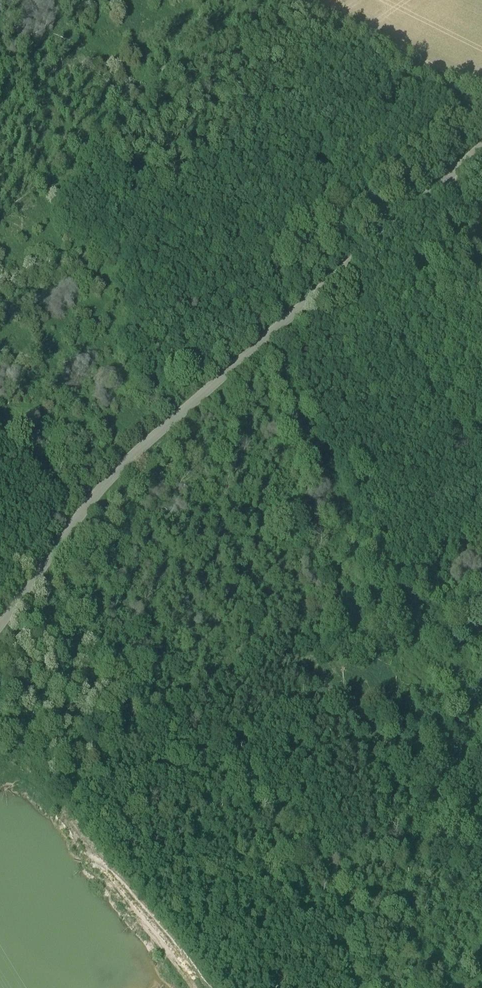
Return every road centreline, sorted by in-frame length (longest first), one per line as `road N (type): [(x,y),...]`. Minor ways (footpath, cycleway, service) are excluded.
road 1 (tertiary): [(481,148),(127,462),(0,627)]

